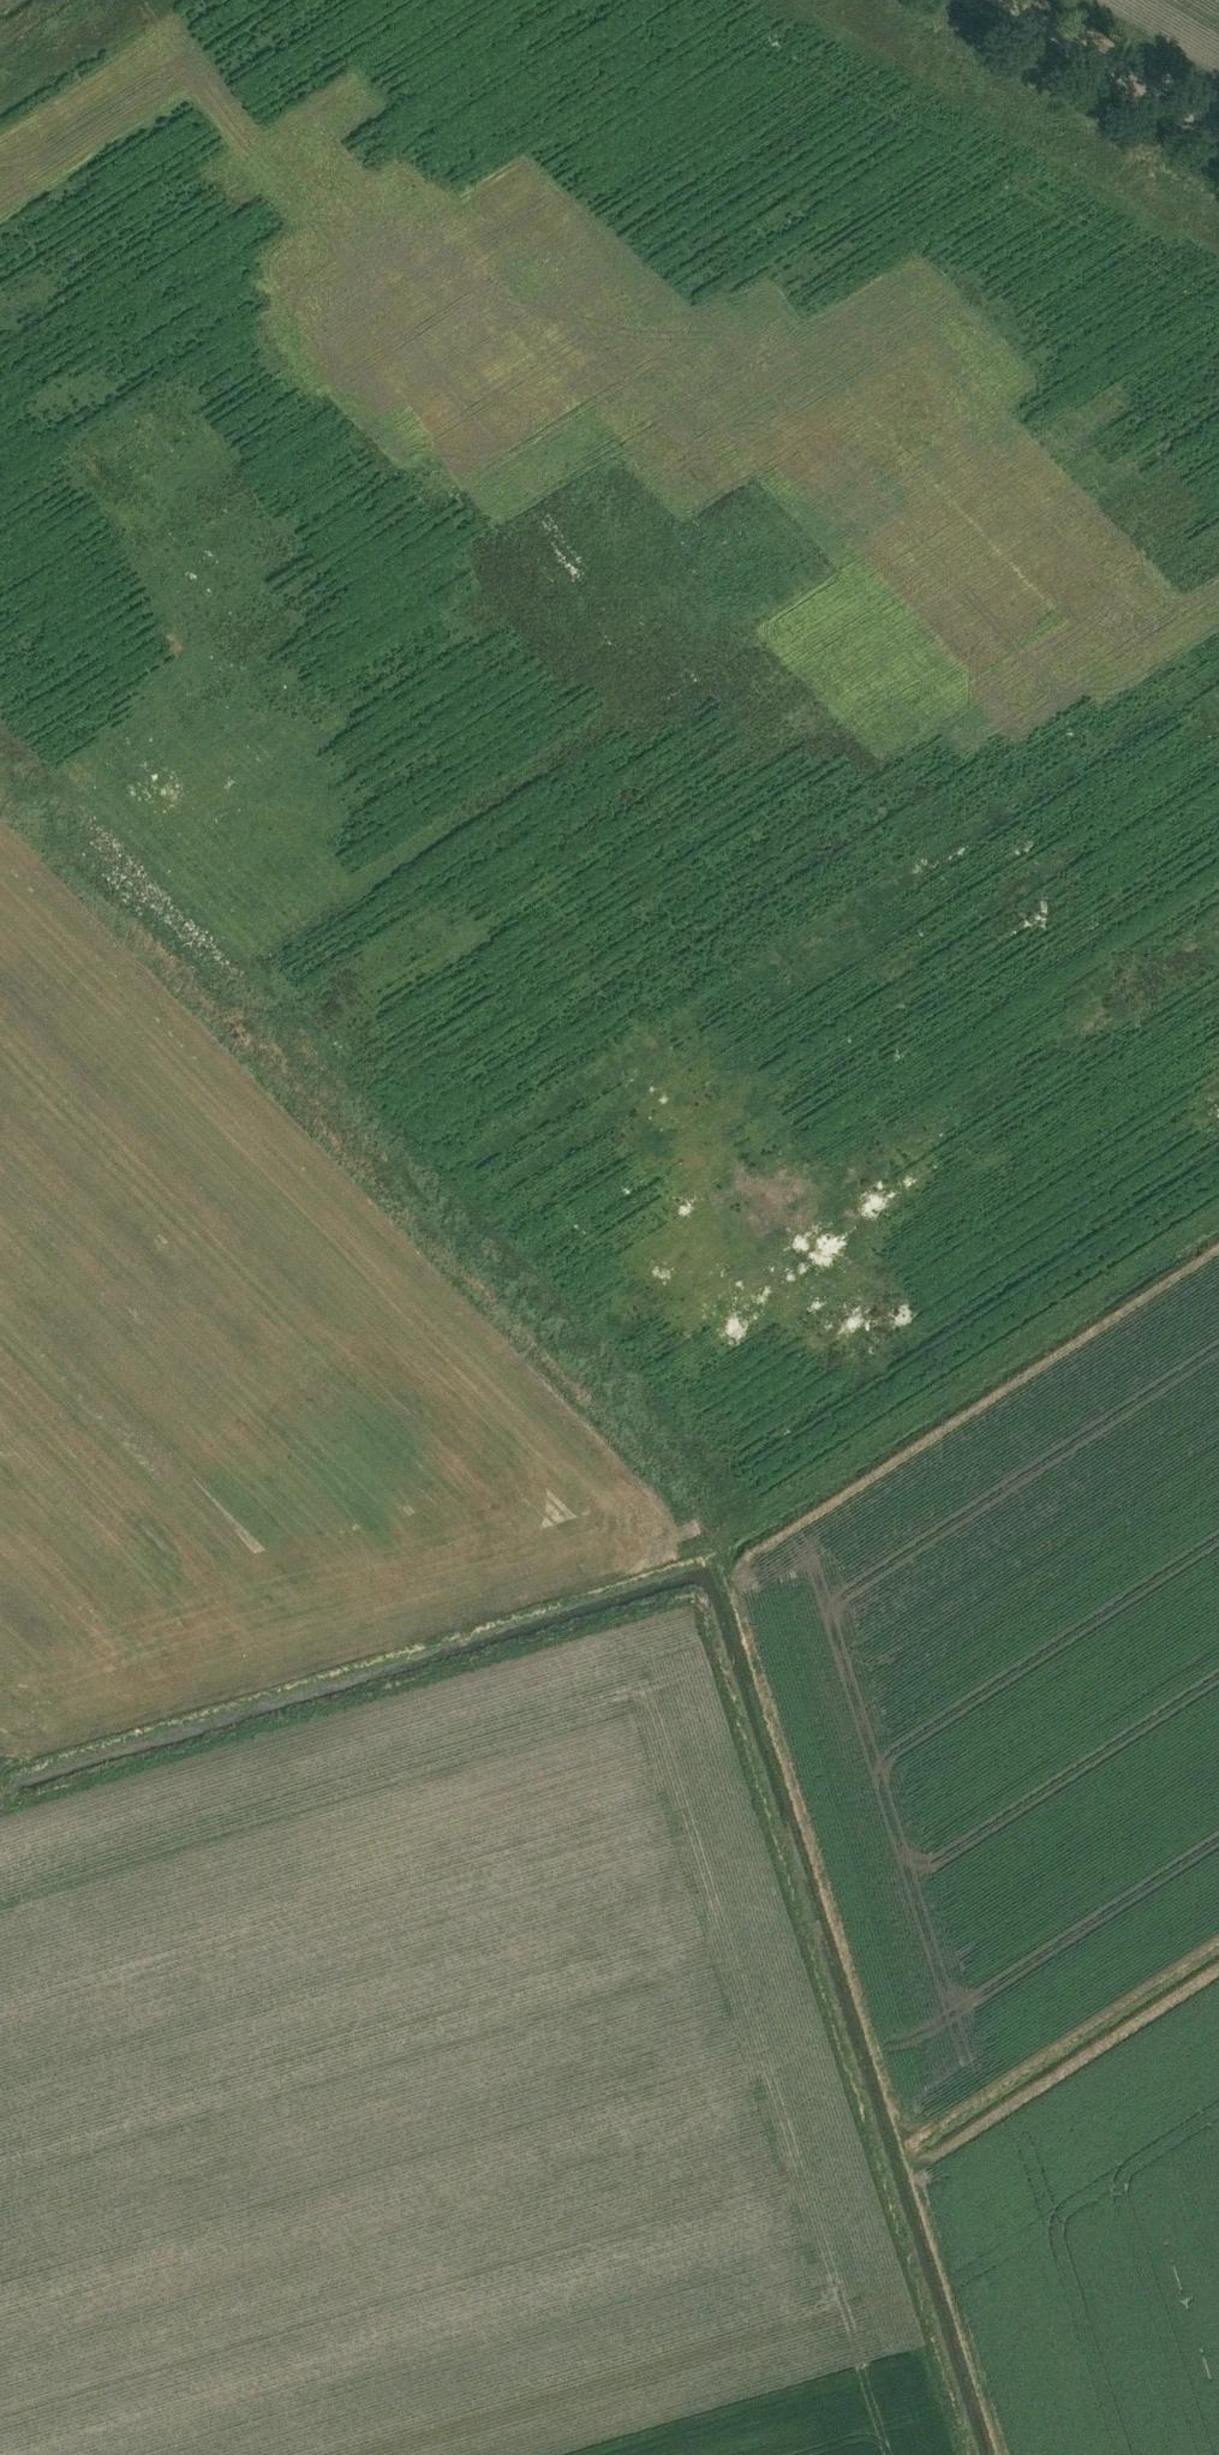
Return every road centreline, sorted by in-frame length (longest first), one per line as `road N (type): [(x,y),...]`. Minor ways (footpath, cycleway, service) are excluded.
road 1 (unclassified): [(1218,131),(1002,0)]

